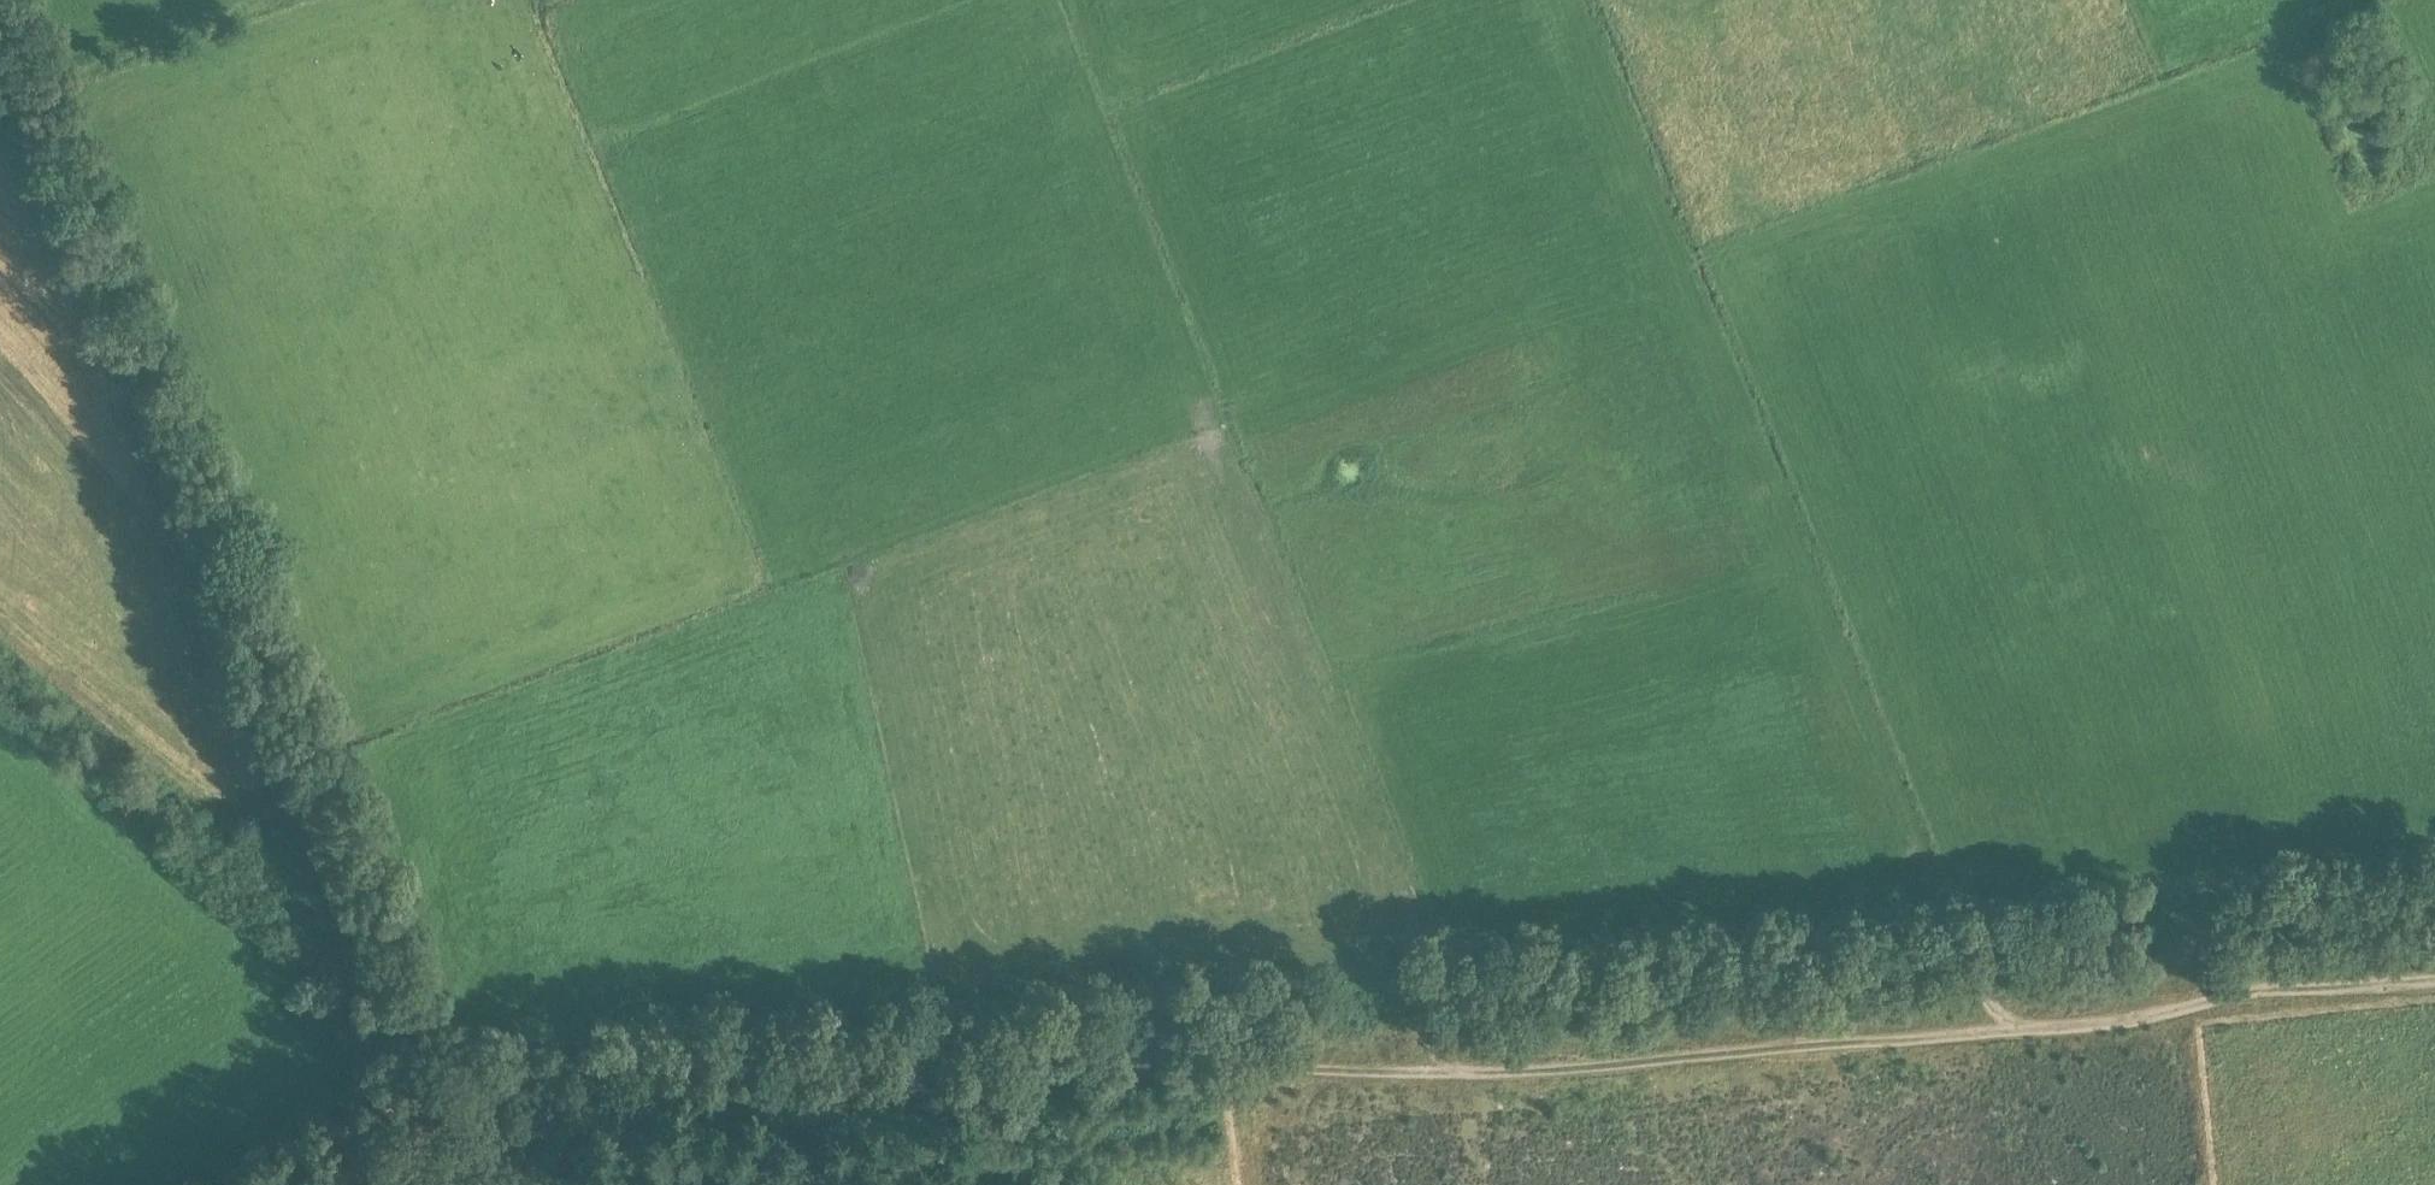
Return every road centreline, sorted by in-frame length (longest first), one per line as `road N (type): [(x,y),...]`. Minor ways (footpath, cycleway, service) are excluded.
road 1 (track): [(383,1184),(407,1120),(424,1111),(496,1122),(717,1084),(792,1100),(882,1088),(951,1091),(1119,1056),(1462,1071),(2007,1026),(2258,987),(2312,993),(2434,981)]
road 2 (track): [(2007,1026),(1942,894)]
road 3 (track): [(1439,1068),(1420,946)]

